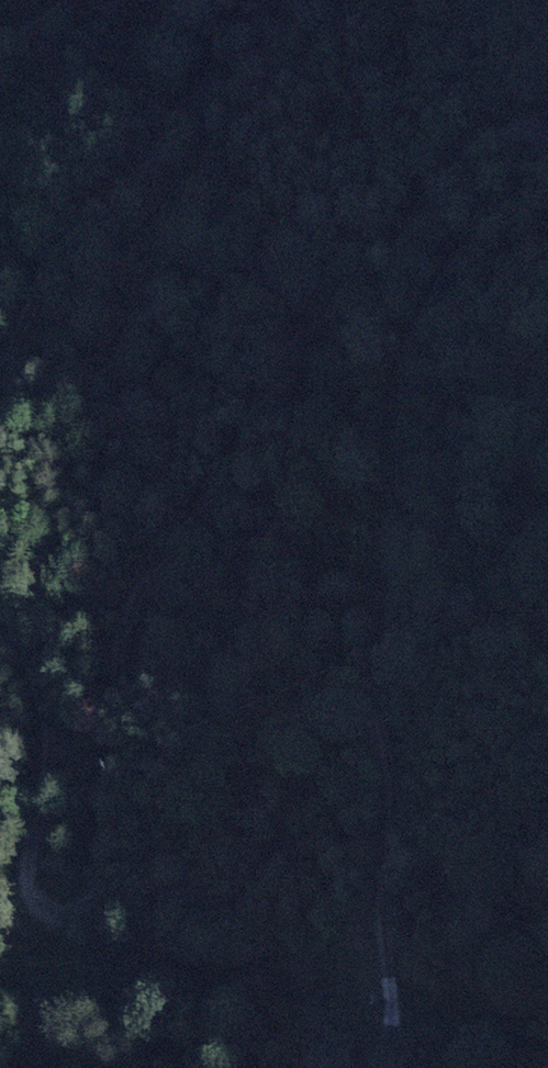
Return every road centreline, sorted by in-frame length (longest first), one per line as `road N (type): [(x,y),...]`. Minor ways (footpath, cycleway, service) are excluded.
road 1 (track): [(0,578),(36,662),(55,744),(35,900),(57,909),(85,899),(127,748),(132,613),(222,494),(270,413),(308,319),(527,116),(547,111)]
road 2 (track): [(547,166),(424,278),(399,391),(409,514),(383,682),(393,804),(382,910),(392,1004),(368,1067)]
road 3 (track): [(251,0),(177,139),(72,235),(0,377)]

